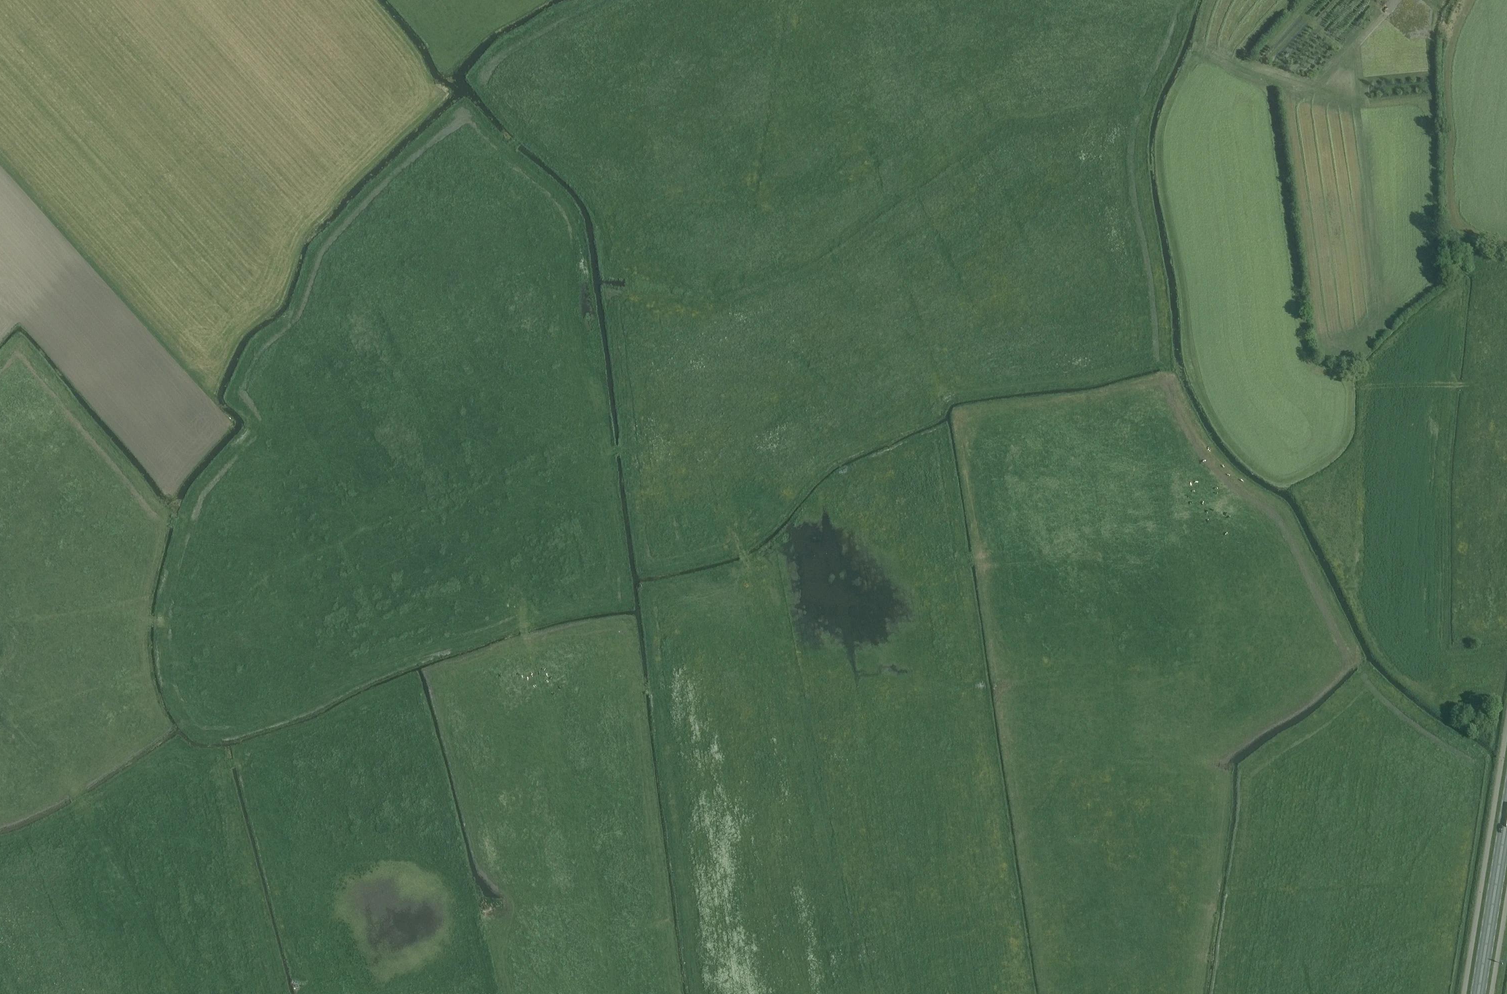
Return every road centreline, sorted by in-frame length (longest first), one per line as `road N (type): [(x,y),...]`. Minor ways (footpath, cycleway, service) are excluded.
road 1 (primary): [(1478,993),(1506,812)]

